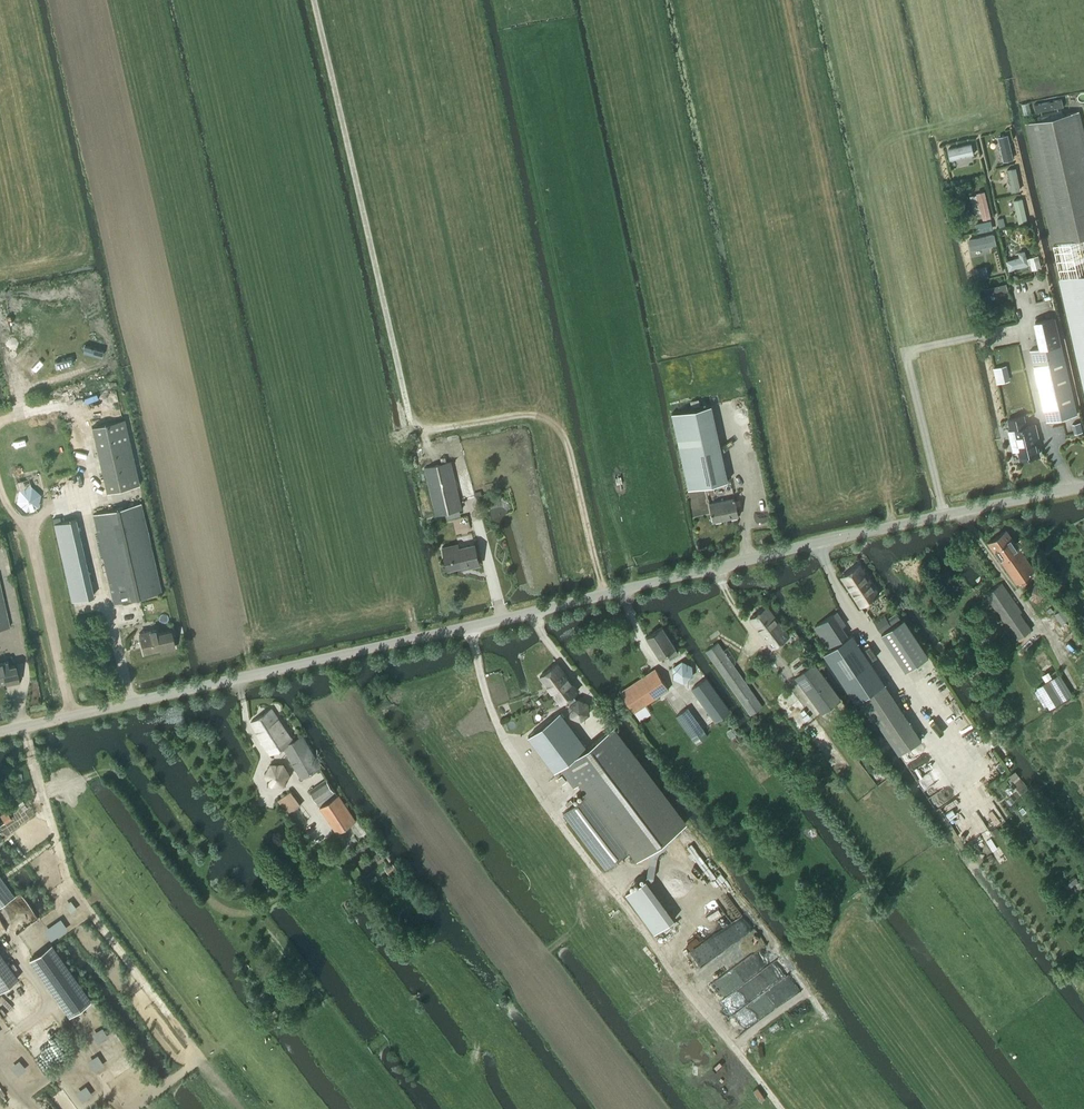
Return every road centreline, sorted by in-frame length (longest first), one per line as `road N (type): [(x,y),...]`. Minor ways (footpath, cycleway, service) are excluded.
road 1 (unclassified): [(0,731),(1083,487)]
road 2 (track): [(603,596),(564,433),(537,415),(413,430),(314,0)]
road 3 (track): [(780,1108),(510,748),(469,626)]
road 4 (track): [(502,619),(454,446),(418,452),(413,430)]

